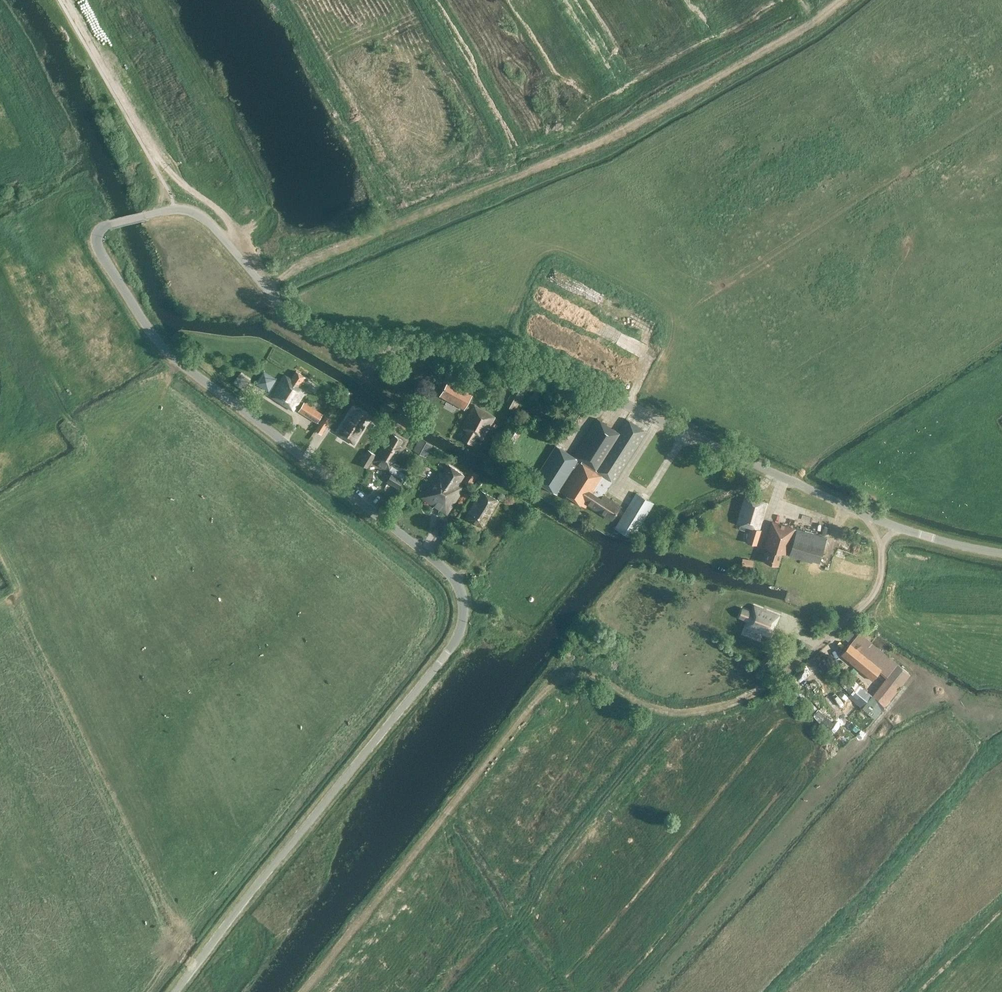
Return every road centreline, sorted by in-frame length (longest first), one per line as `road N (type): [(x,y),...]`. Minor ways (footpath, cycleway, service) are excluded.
road 1 (tertiary): [(175,991),(449,650),(463,605),(440,565),(166,351),(97,246),(98,232),(115,222)]
road 2 (tertiary): [(1001,553),(901,528),(527,361),(328,338),(288,312),(192,211),(115,222)]
road 3 (track): [(263,286),(605,139),(841,0)]
road 4 (track): [(300,991),(555,680),(591,670),(670,712)]
road 5 (track): [(232,249),(229,224),(166,168),(68,0)]
road 6 (track): [(881,552),(872,595),(786,672),(732,703),(670,712)]

